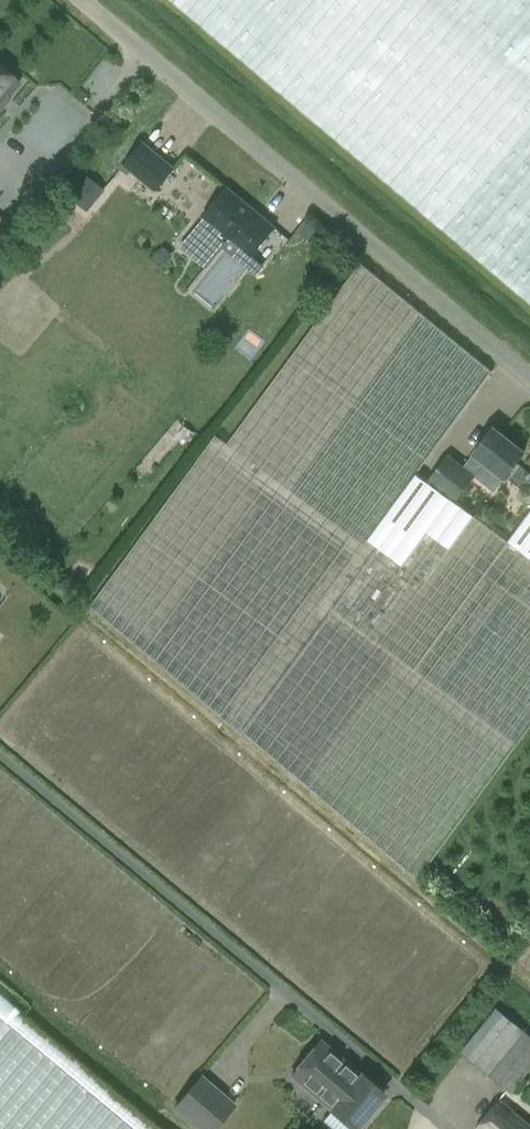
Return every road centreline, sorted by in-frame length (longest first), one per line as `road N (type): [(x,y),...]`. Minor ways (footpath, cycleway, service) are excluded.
road 1 (unclassified): [(529,379),(76,0)]
road 2 (unclassified): [(442,1128),(0,762)]

